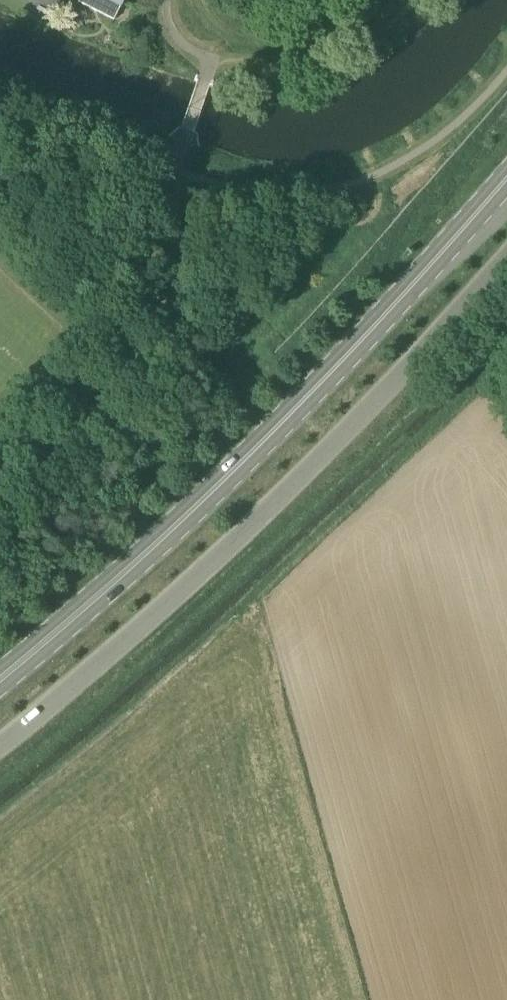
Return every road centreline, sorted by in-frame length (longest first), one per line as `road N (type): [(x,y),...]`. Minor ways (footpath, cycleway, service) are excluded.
road 1 (primary): [(0,678),(135,563),(506,178)]
road 2 (unclassified): [(0,746),(187,586),(506,257)]

